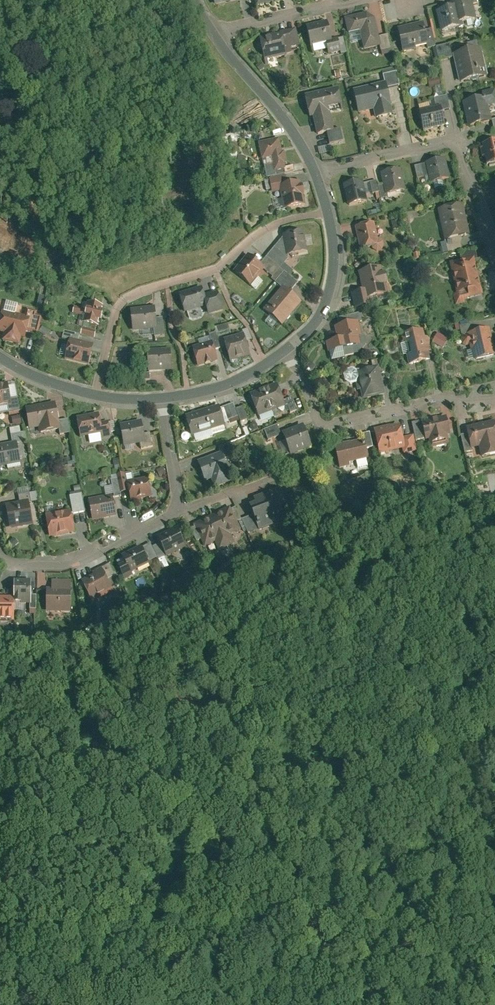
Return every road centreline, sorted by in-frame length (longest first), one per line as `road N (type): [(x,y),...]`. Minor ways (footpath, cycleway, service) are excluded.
road 1 (residential): [(326,213),(276,225),(213,272),(127,298),(116,308),(92,397)]
road 2 (residential): [(0,559),(18,568),(58,567),(174,512),(157,402)]
road 3 (residential): [(494,262),(455,141),(314,175)]
road 4 (residential): [(288,352),(318,426),(494,397)]
road 5 (residential): [(212,37),(314,175)]
road 6 (residential): [(326,213),(328,291),(314,323),(288,352)]
road 7 (residential): [(212,37),(359,0)]
road 8 (residential): [(288,352),(213,390),(157,402)]

